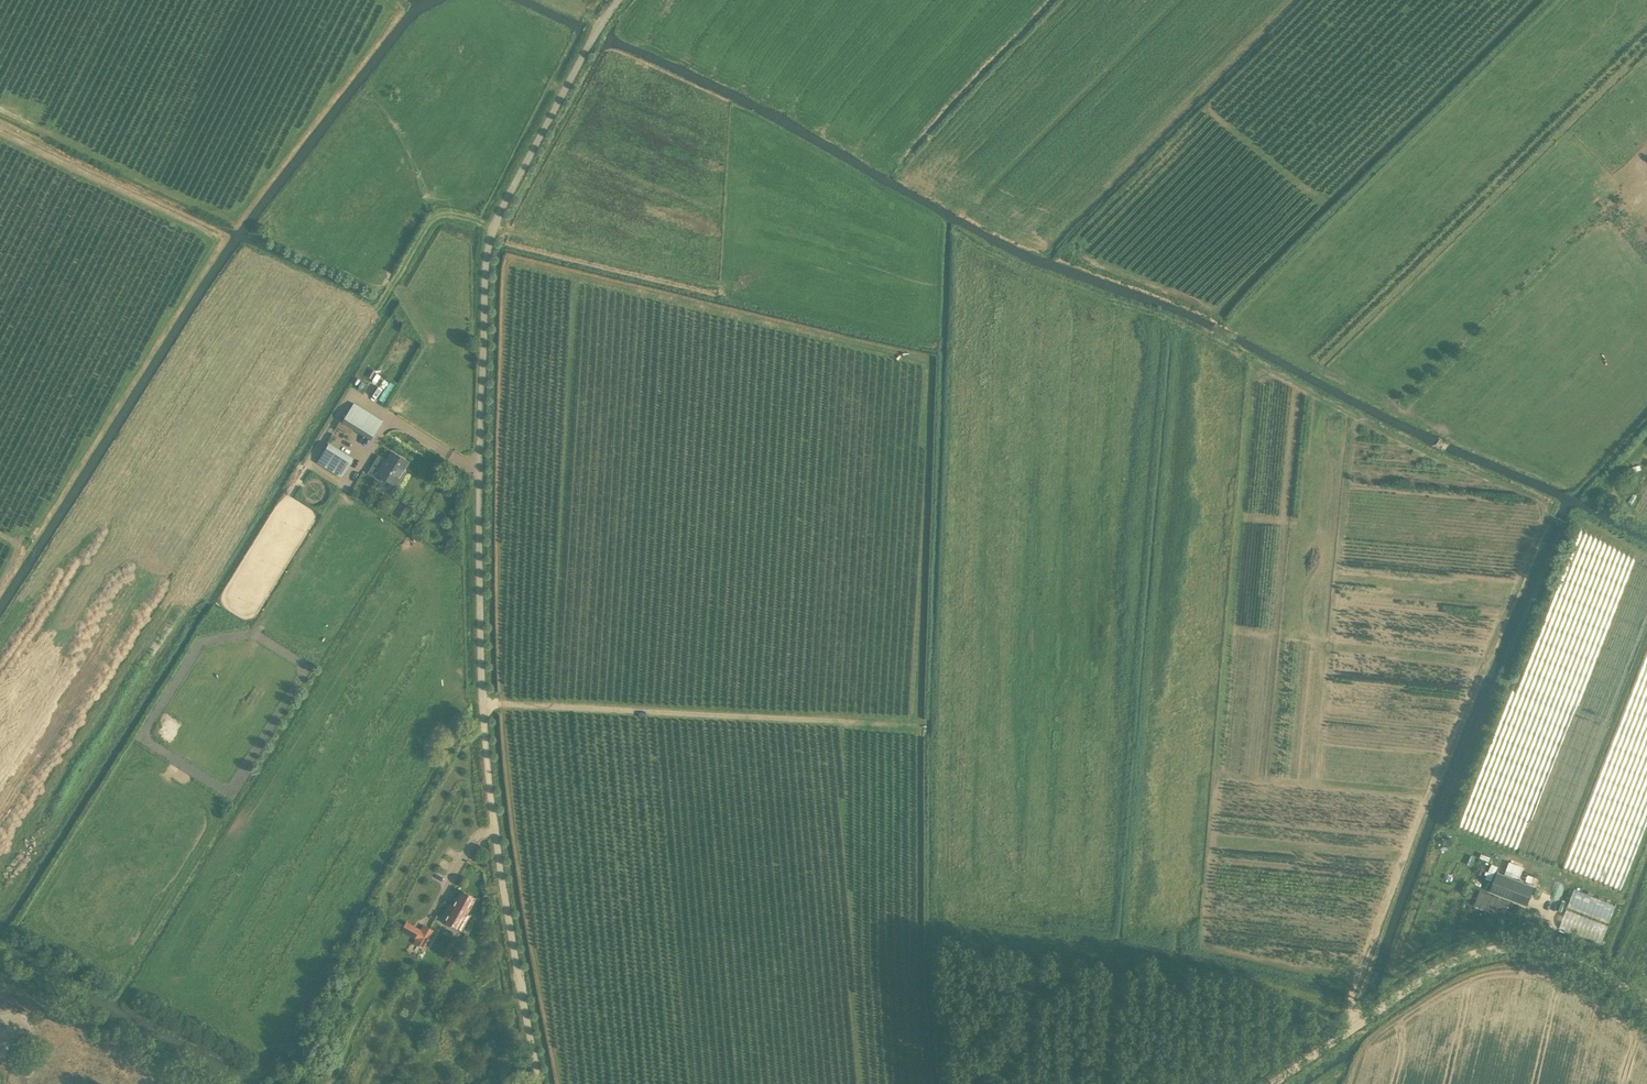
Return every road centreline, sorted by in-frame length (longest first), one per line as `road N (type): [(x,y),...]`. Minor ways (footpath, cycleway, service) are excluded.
road 1 (unclassified): [(541,1083),(494,828),(482,703),(484,292),(493,229),(619,0)]
road 2 (unclassified): [(1646,1017),(1542,954),(1499,950),(1457,957),(1261,1083)]
road 3 (track): [(482,703),(905,726)]

